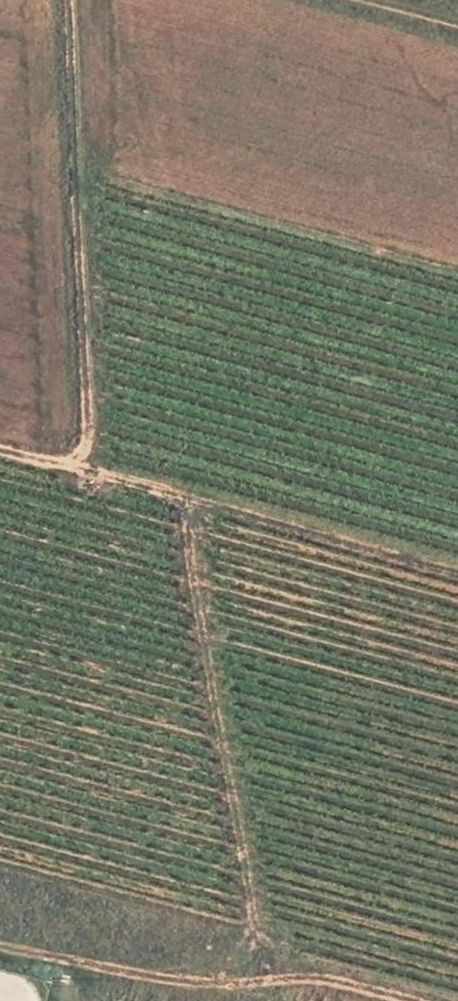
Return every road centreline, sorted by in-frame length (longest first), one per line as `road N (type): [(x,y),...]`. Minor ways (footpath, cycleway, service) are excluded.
road 1 (track): [(185,504),(262,979)]
road 2 (track): [(66,465),(87,448),(88,418),(69,0)]
road 3 (track): [(0,448),(457,579)]
road 4 (track): [(0,941),(189,984),(305,976),(419,1000)]

